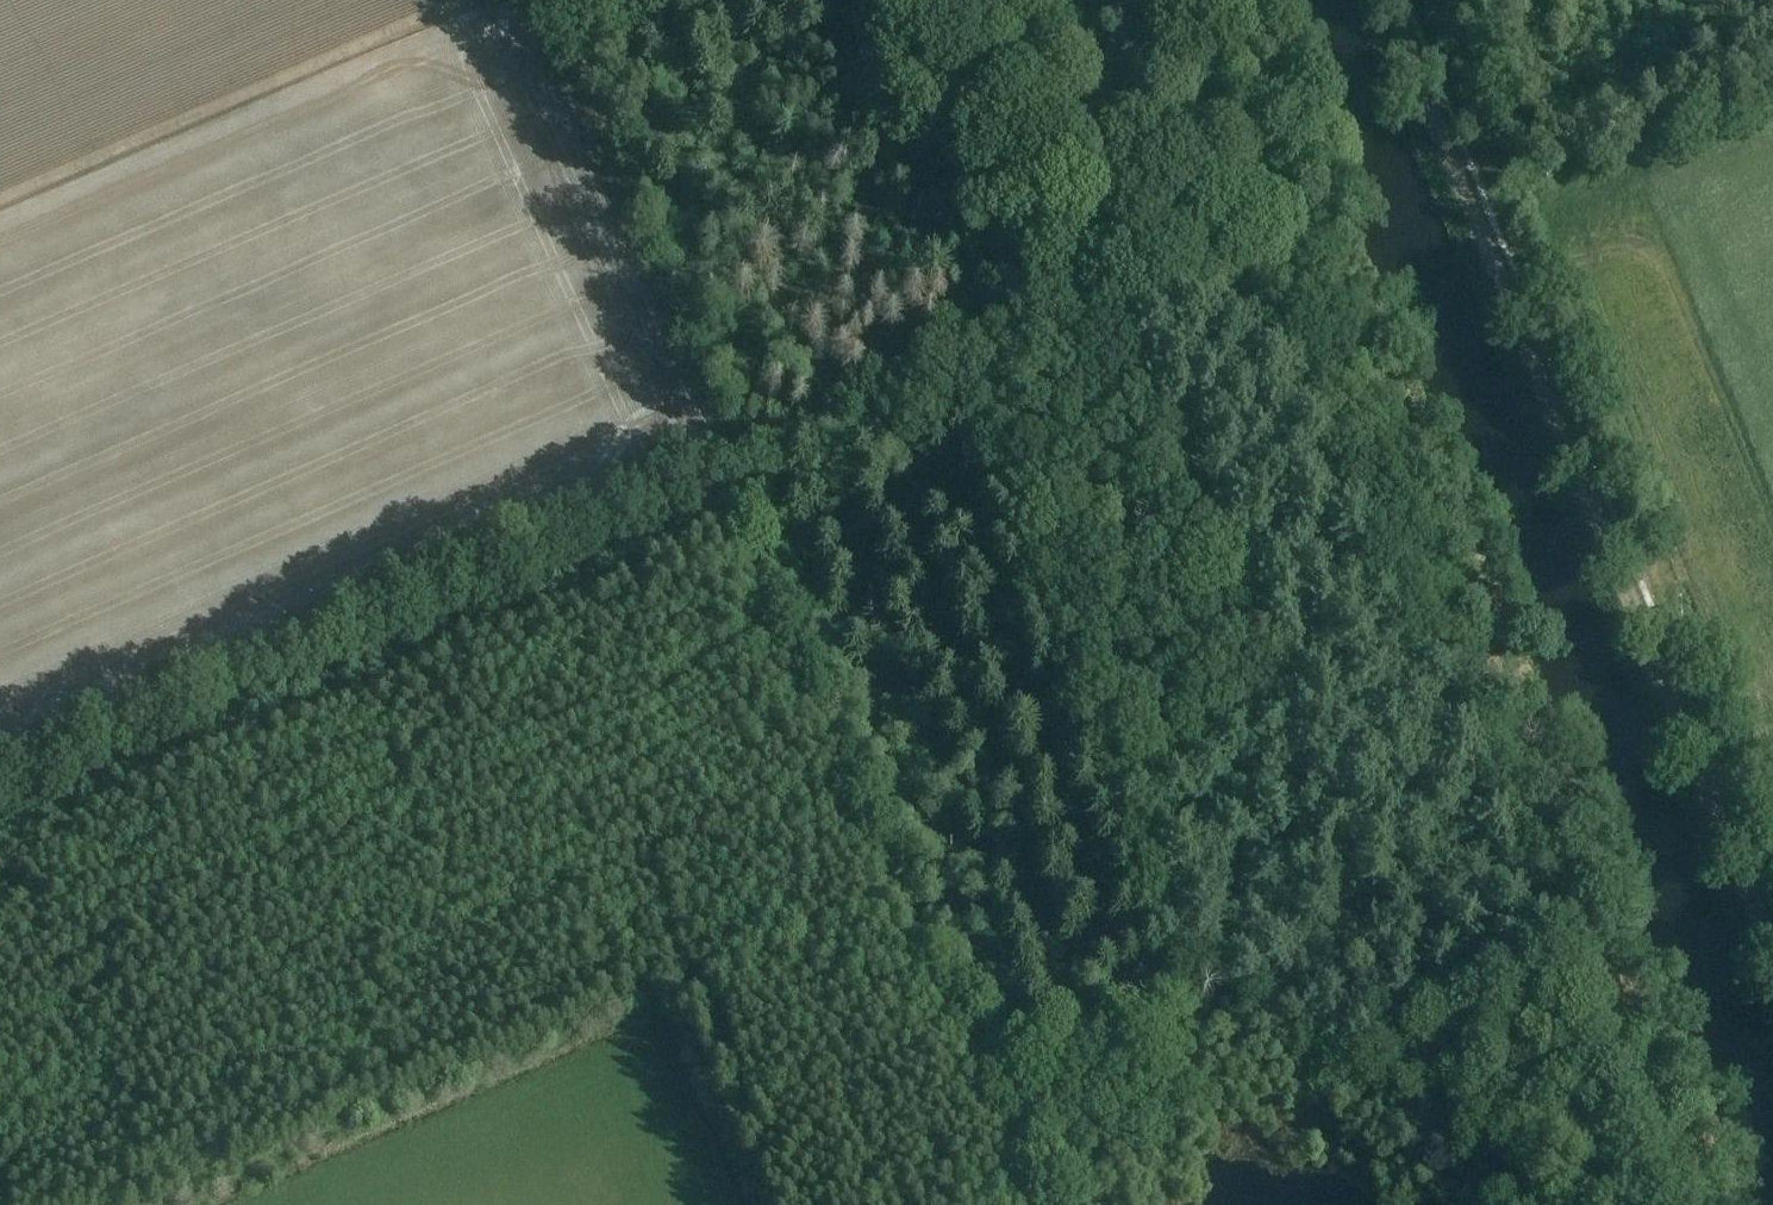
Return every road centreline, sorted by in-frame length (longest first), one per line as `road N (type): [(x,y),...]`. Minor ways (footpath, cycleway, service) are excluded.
road 1 (track): [(1772,927),(1397,0)]

